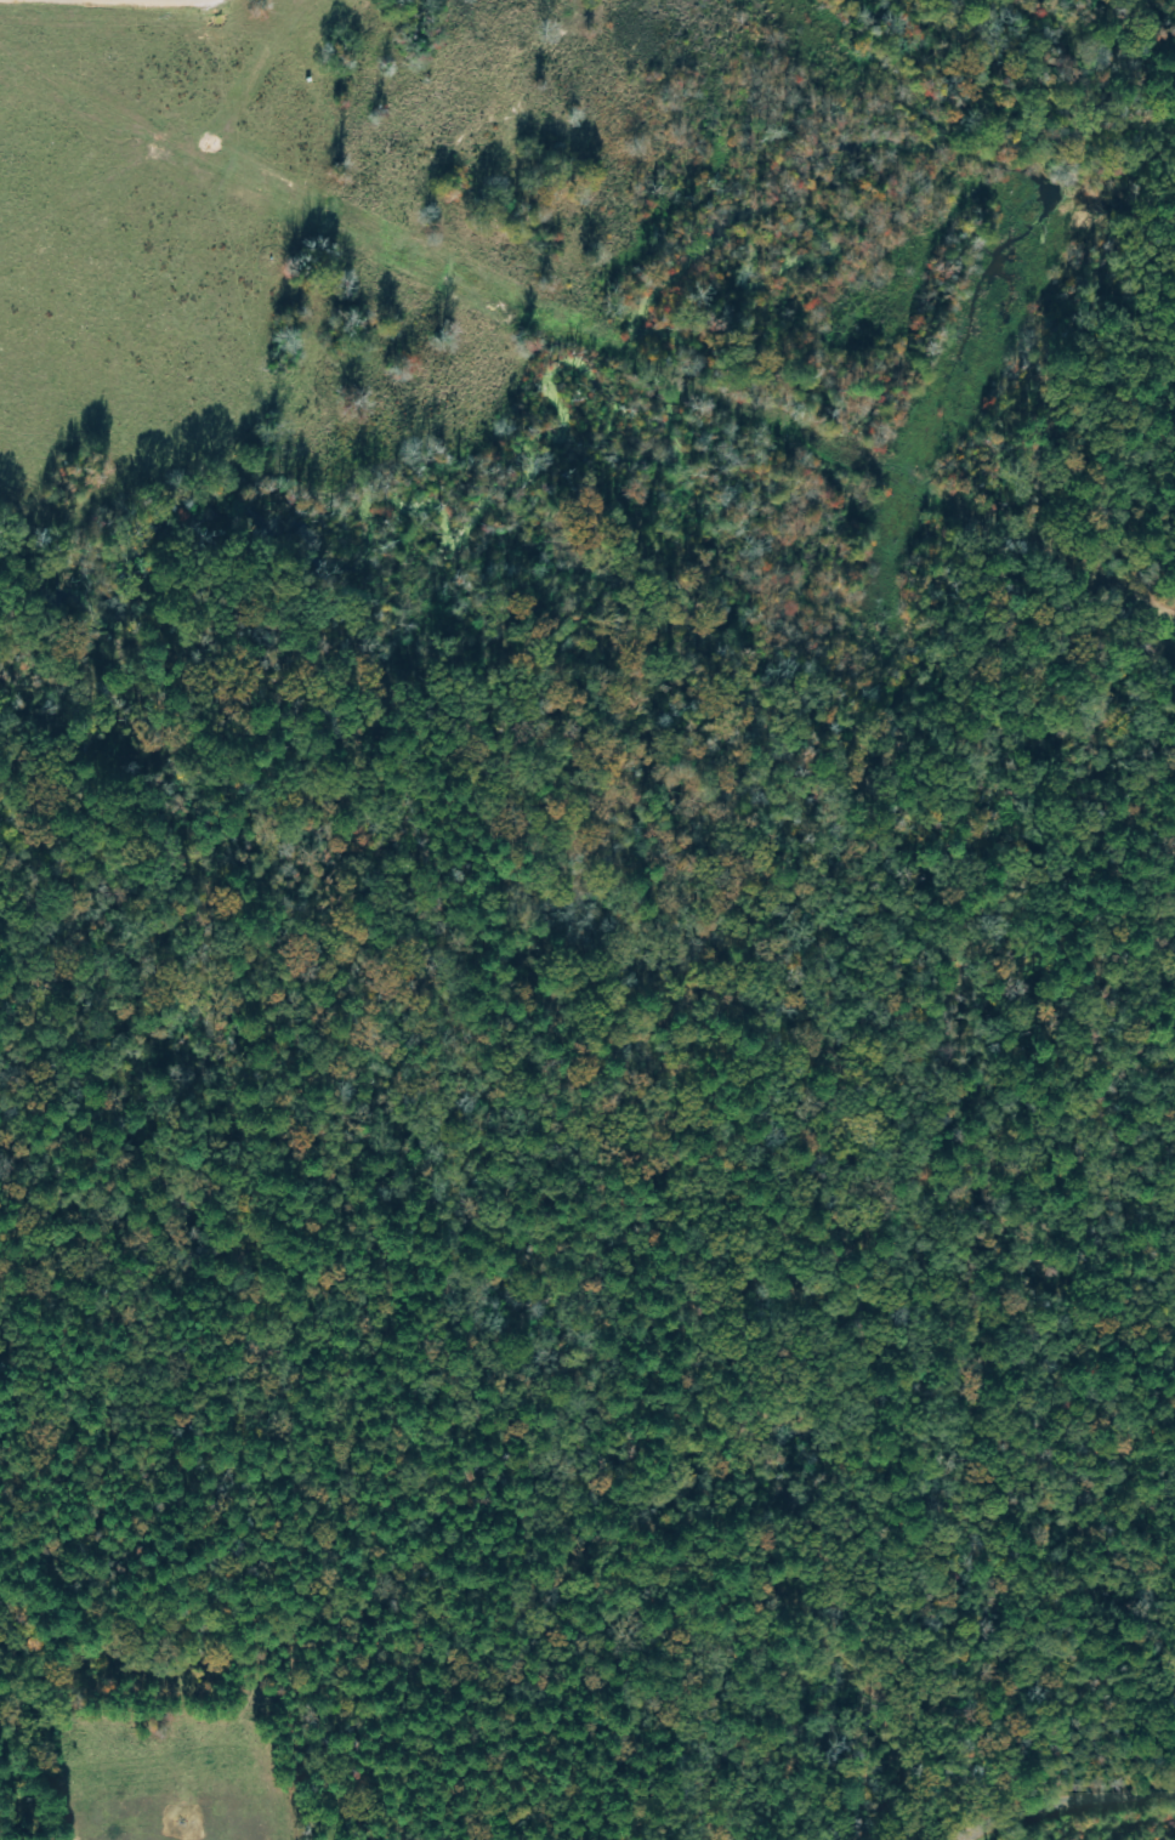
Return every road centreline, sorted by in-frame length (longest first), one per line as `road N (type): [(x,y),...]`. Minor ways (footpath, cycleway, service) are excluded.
road 1 (residential): [(967,1839),(1012,1816),(1174,1801)]

